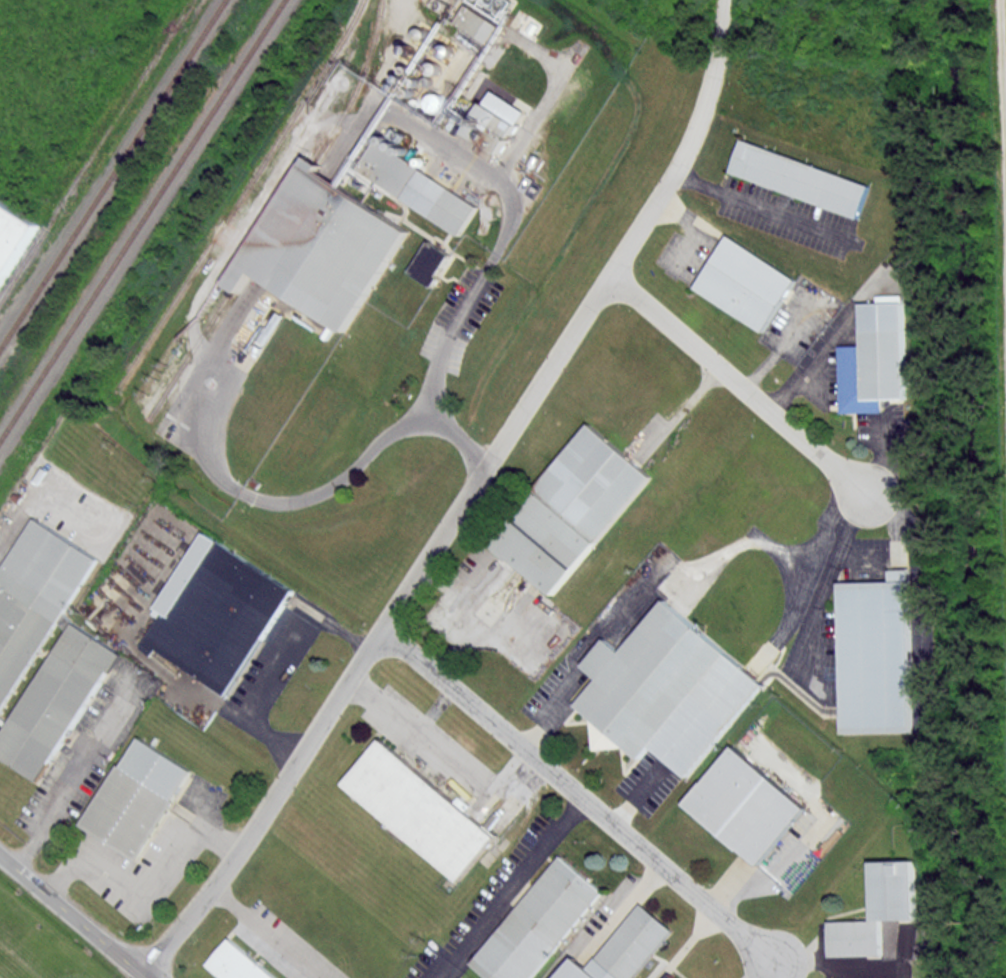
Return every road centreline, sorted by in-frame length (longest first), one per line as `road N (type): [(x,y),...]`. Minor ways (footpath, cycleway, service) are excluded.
road 1 (residential): [(142,973),(253,829),(687,153),(715,76),(728,0)]
road 2 (residential): [(382,629),(778,961)]
road 3 (residential): [(611,274),(871,493)]
road 4 (tertiary): [(148,977),(0,855)]

